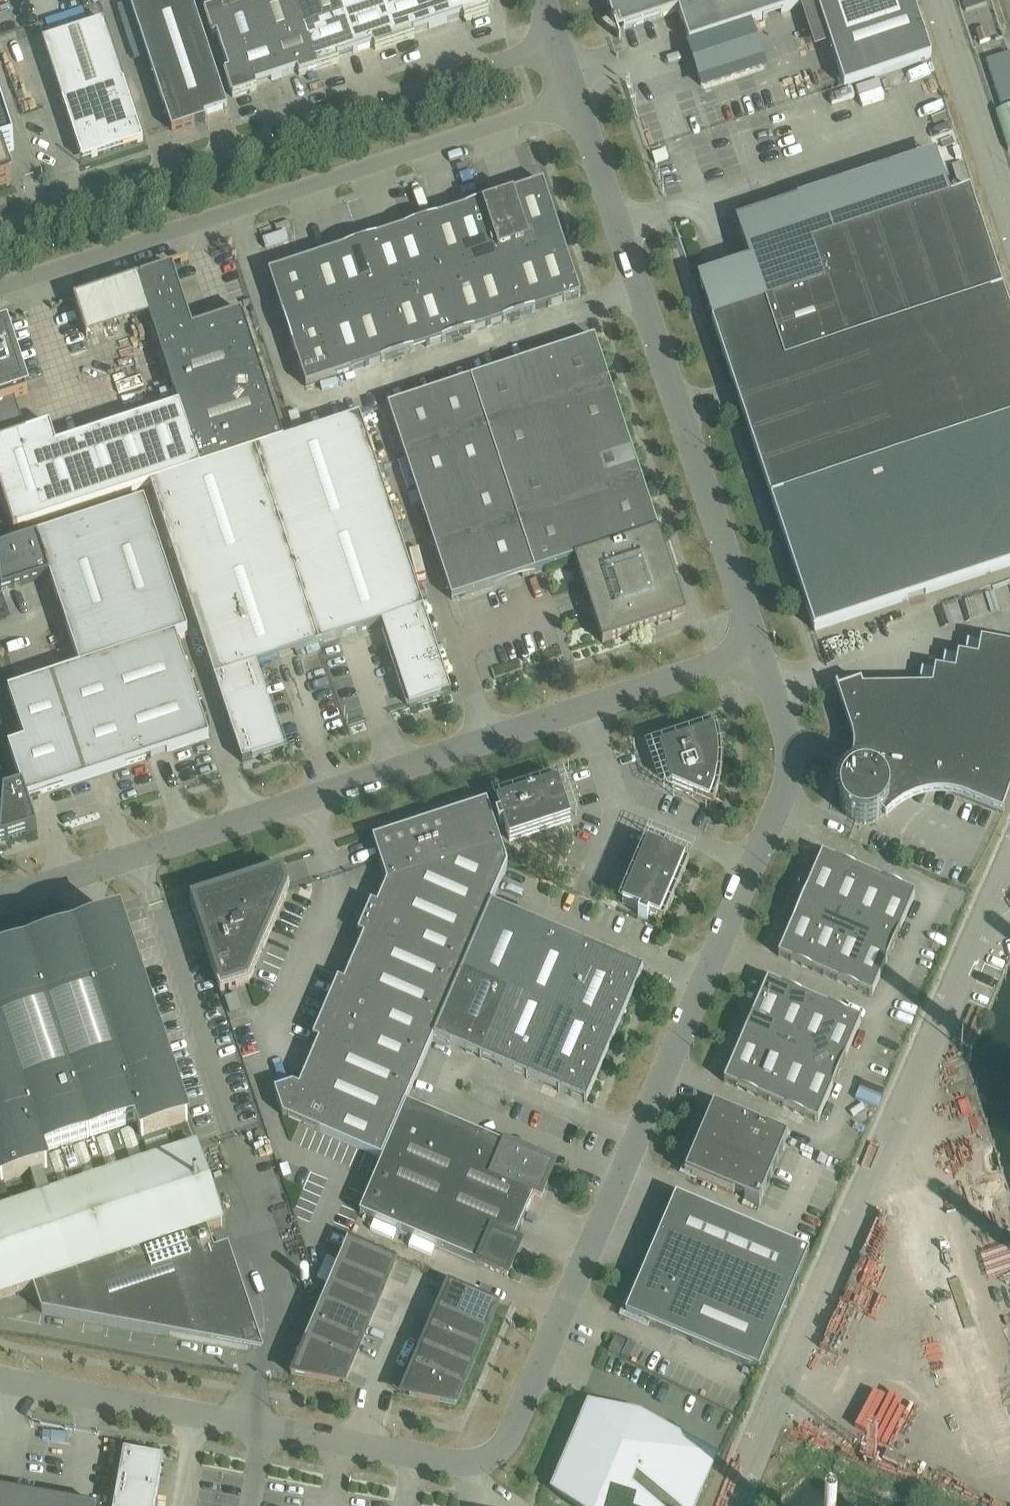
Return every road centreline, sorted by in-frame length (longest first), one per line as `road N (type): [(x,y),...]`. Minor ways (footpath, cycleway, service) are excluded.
road 1 (unclassified): [(0,1379),(475,1466),(508,1449),(792,762),(762,653)]
road 2 (unclassified): [(0,903),(762,653)]
road 3 (unclassified): [(0,288),(579,99)]
road 4 (unclassified): [(560,44),(0,228)]
road 5 (unclassified): [(762,653),(579,99)]

